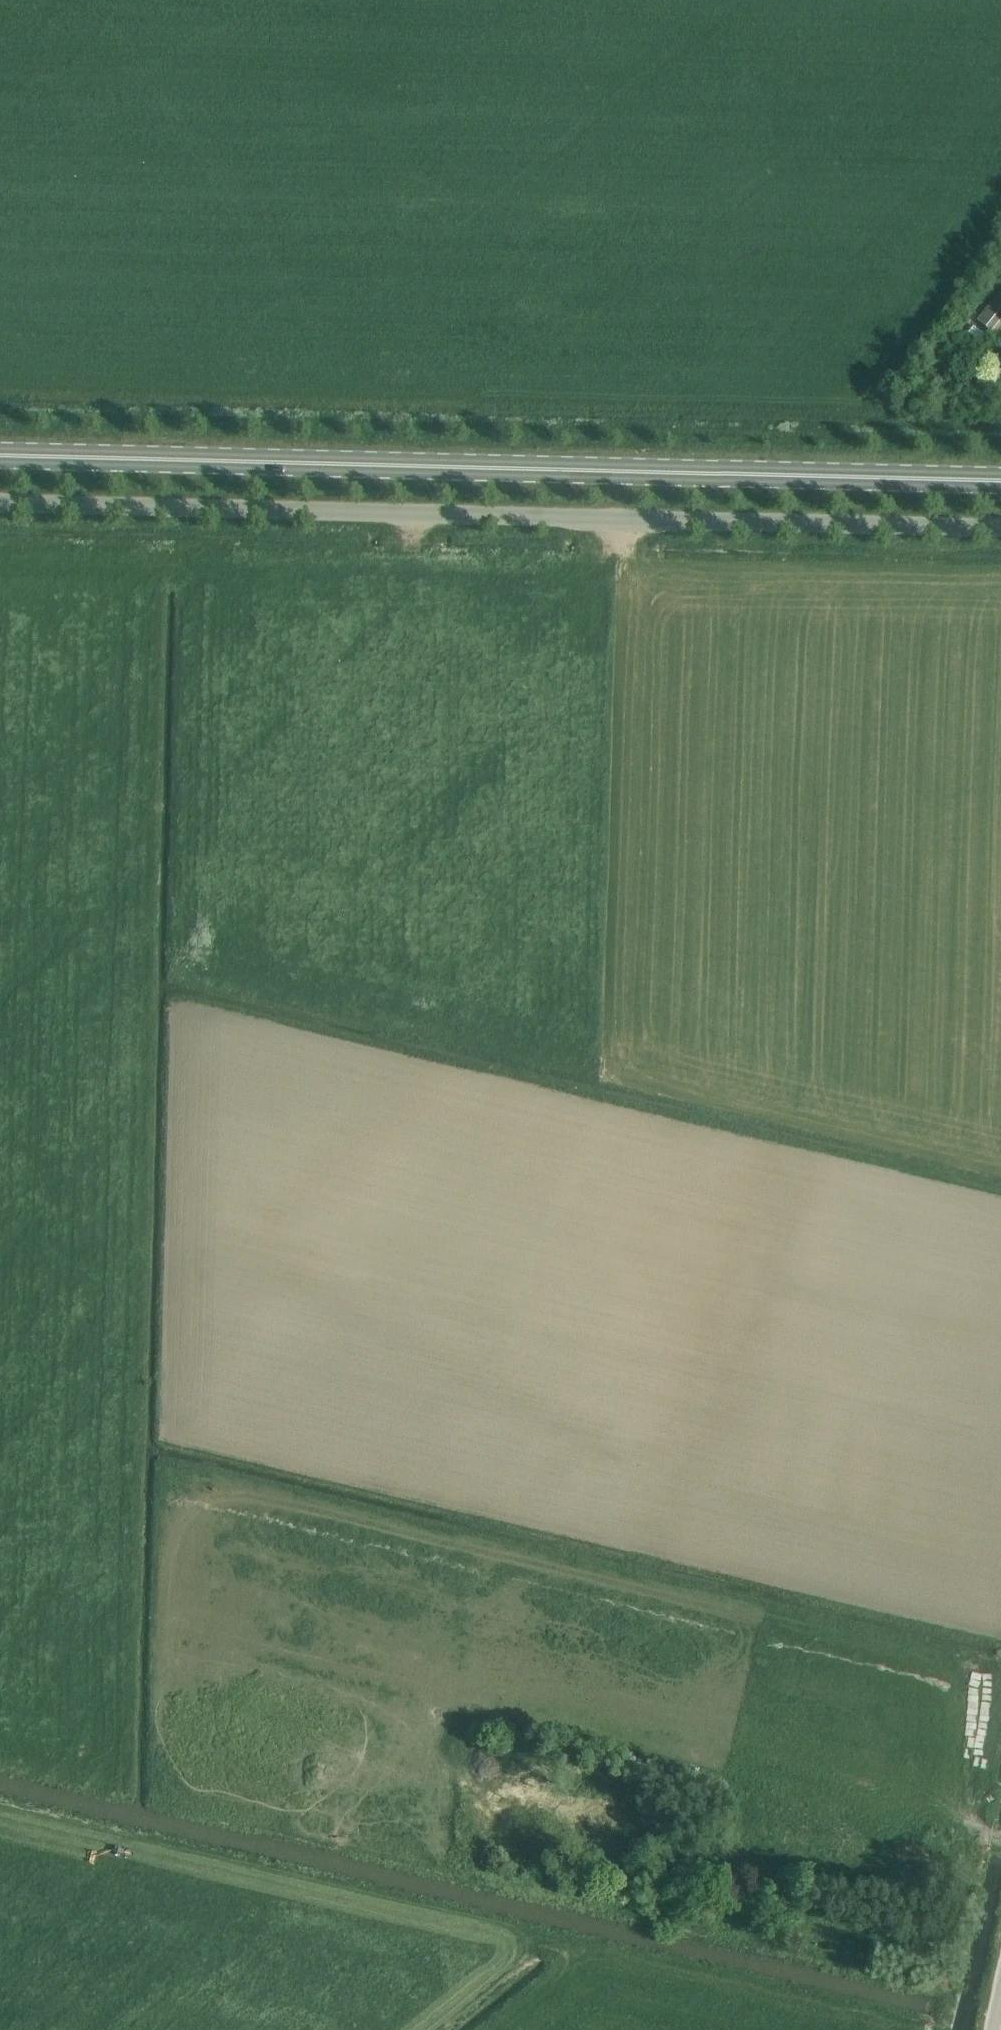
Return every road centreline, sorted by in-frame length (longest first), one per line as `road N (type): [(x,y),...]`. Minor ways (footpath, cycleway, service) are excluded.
road 1 (unclassified): [(1000,523),(0,497)]
road 2 (primary): [(1000,481),(0,456)]

